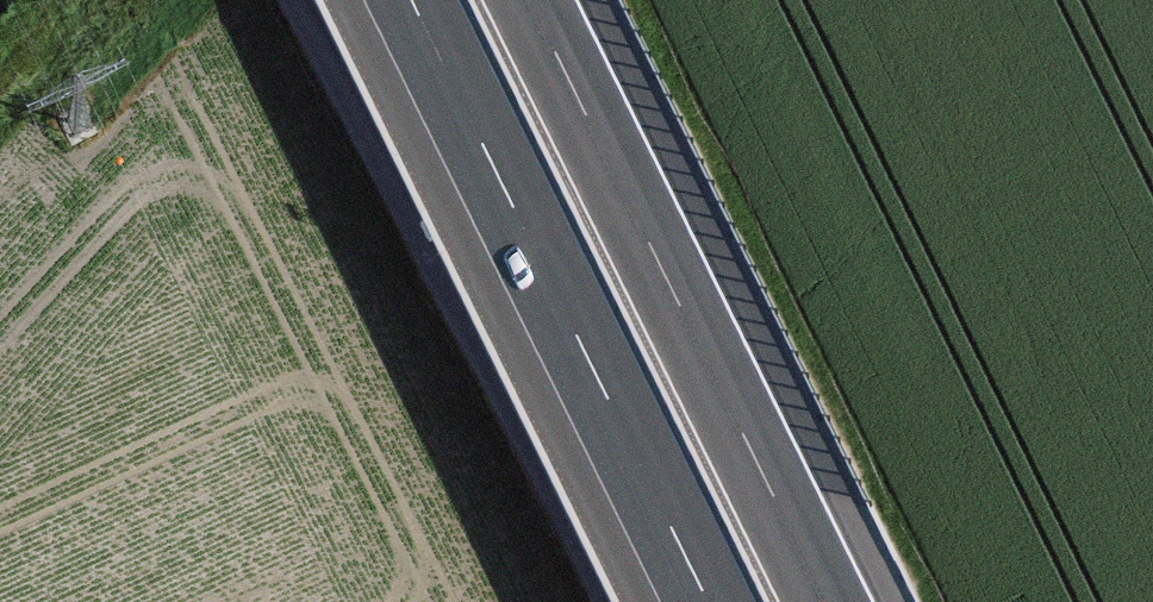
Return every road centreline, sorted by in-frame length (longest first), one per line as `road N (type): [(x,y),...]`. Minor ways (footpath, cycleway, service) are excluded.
road 1 (motorway): [(405,0),(702,601)]
road 2 (motorway): [(832,601),(536,0)]

